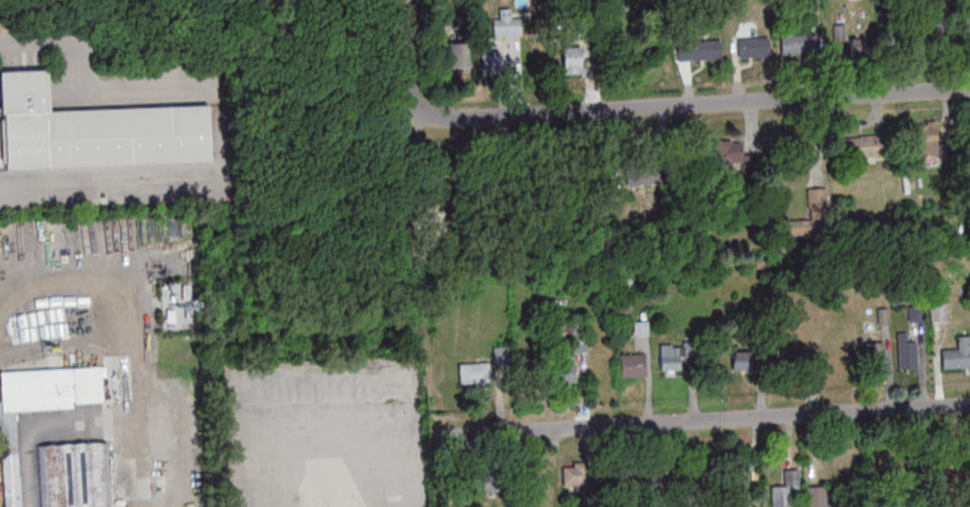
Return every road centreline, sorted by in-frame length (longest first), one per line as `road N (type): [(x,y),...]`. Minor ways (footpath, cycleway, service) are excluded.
road 1 (residential): [(969,87),(437,117),(421,113),(405,90)]
road 2 (residential): [(969,406),(435,433)]

